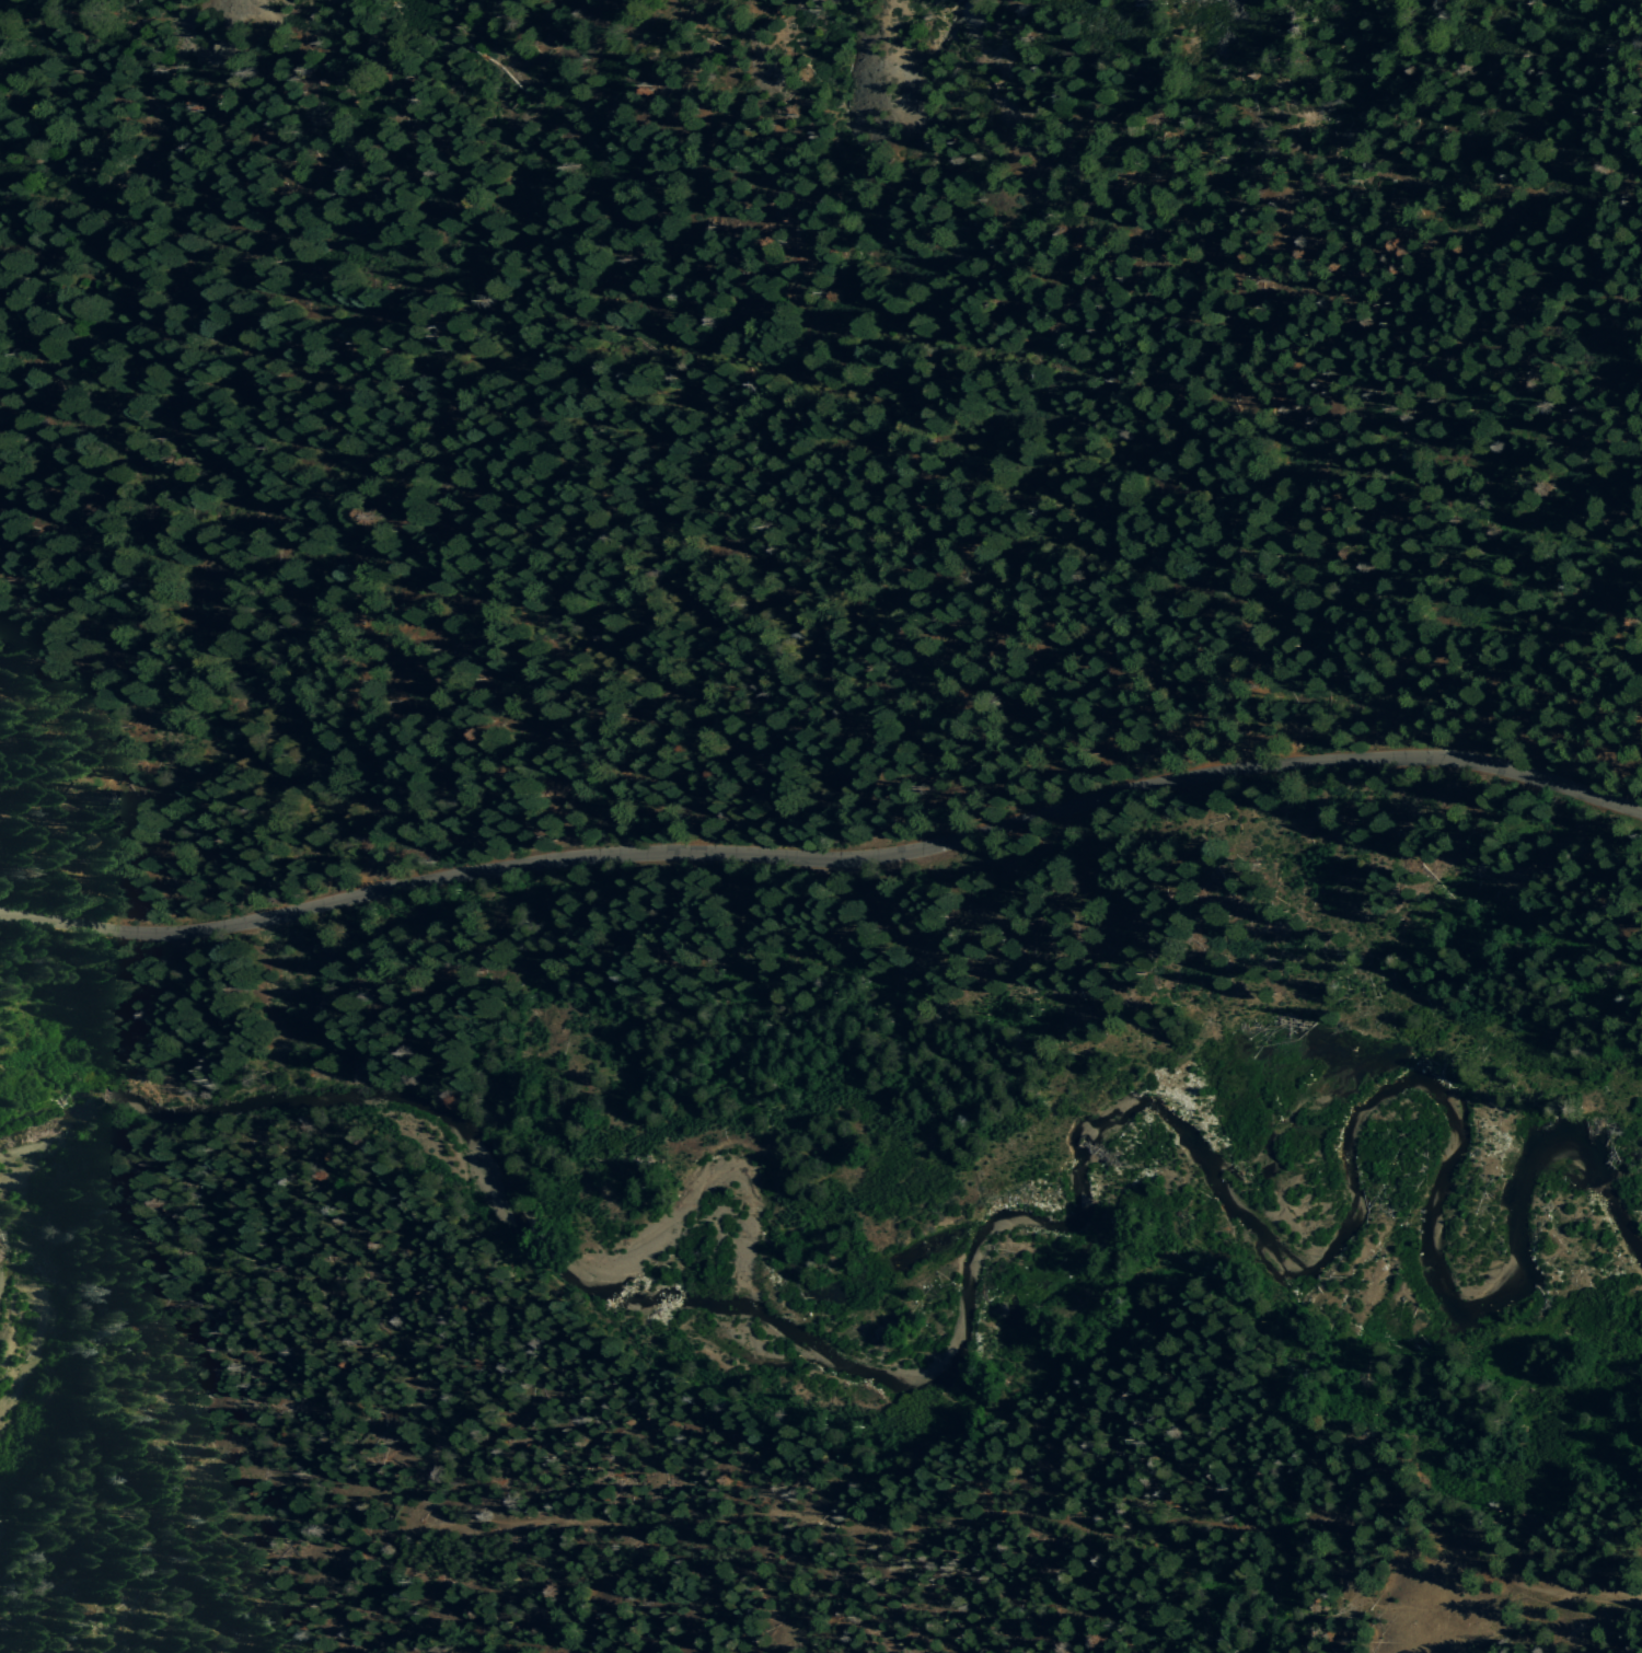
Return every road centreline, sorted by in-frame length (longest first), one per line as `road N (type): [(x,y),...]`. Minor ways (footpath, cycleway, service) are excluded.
road 1 (residential): [(0,913),(183,926),(533,859),(679,849),(887,851),(1193,772),(1318,758),(1434,754),(1538,774),(1641,808)]

